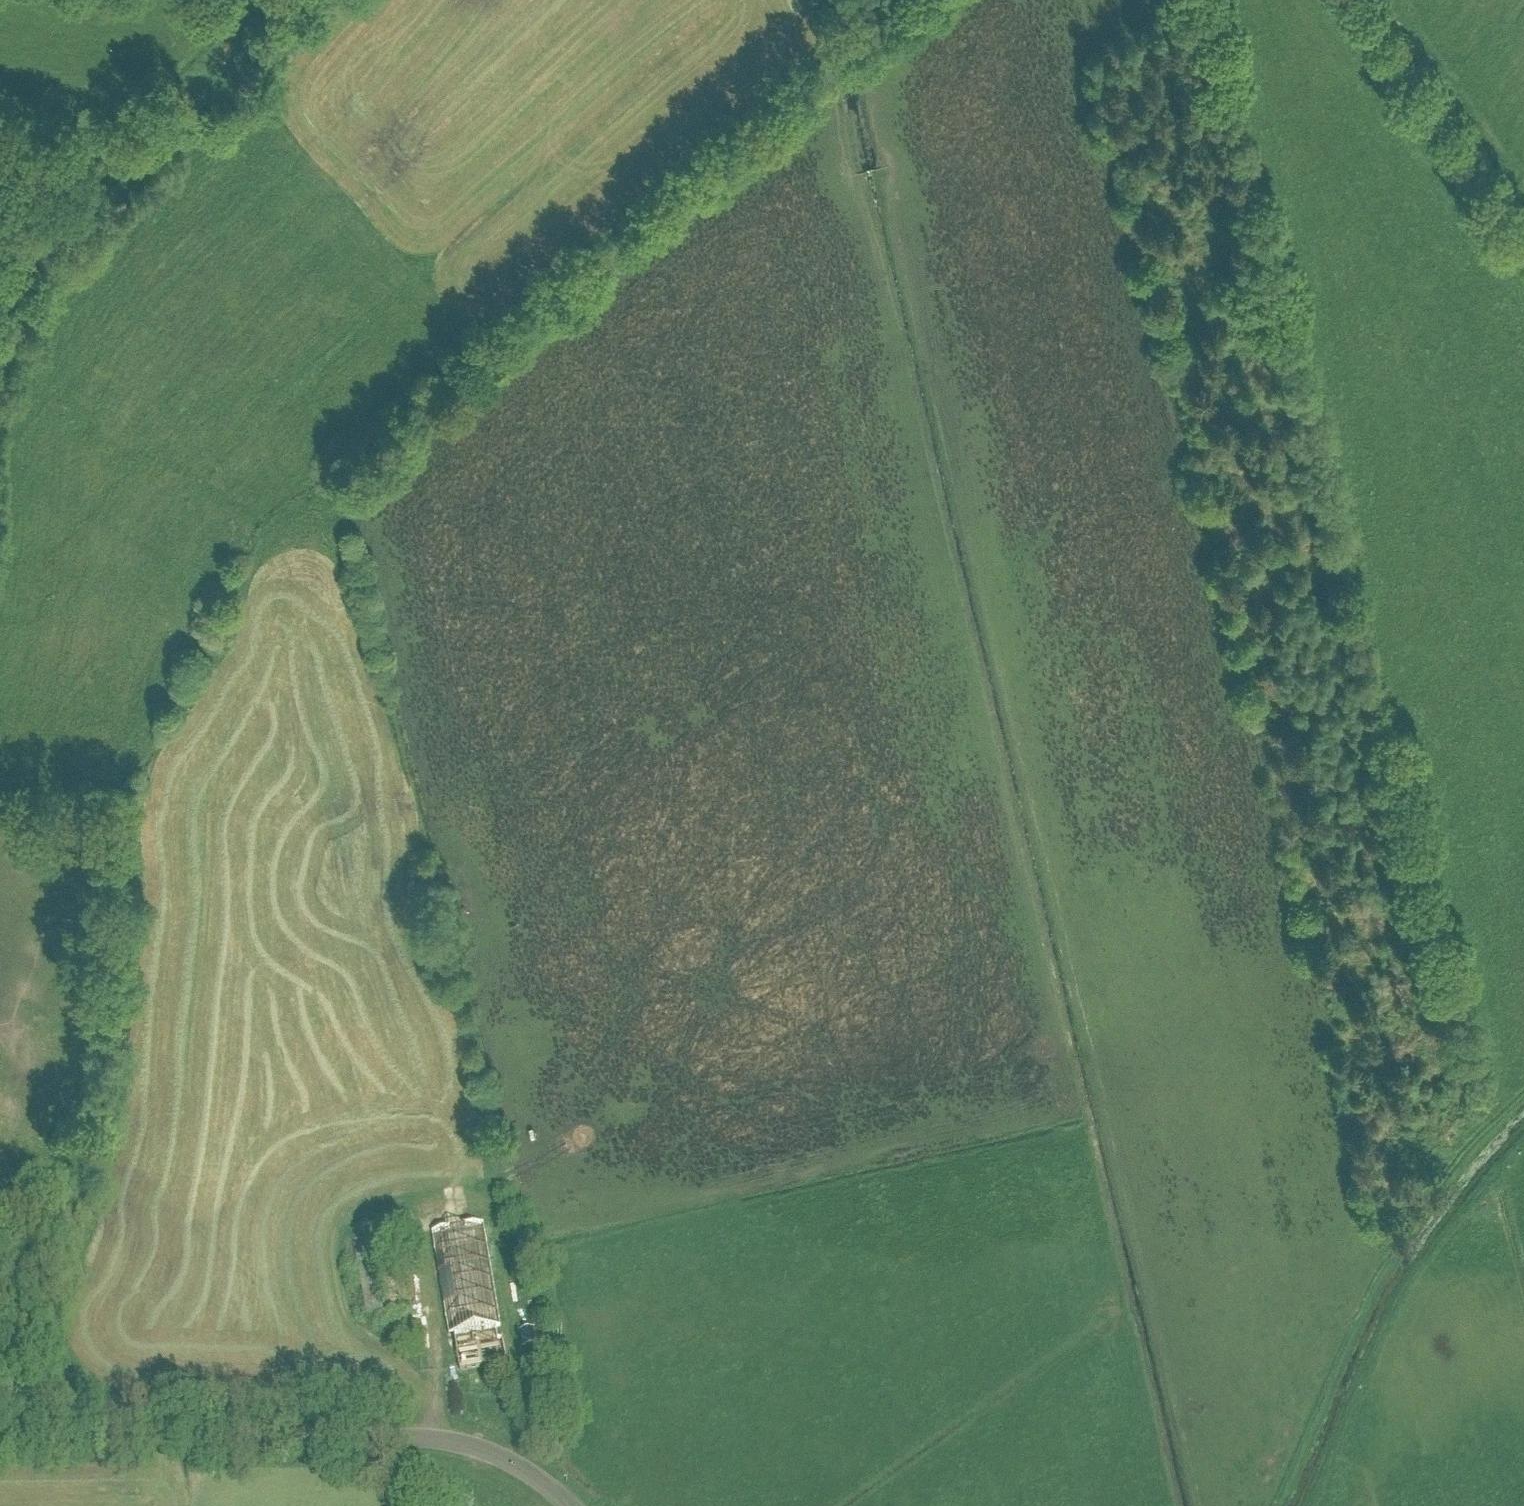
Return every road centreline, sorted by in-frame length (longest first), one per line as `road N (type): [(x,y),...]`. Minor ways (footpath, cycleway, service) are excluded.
road 1 (unclassified): [(569,1505),(513,1461),(427,1441),(0,1442)]

